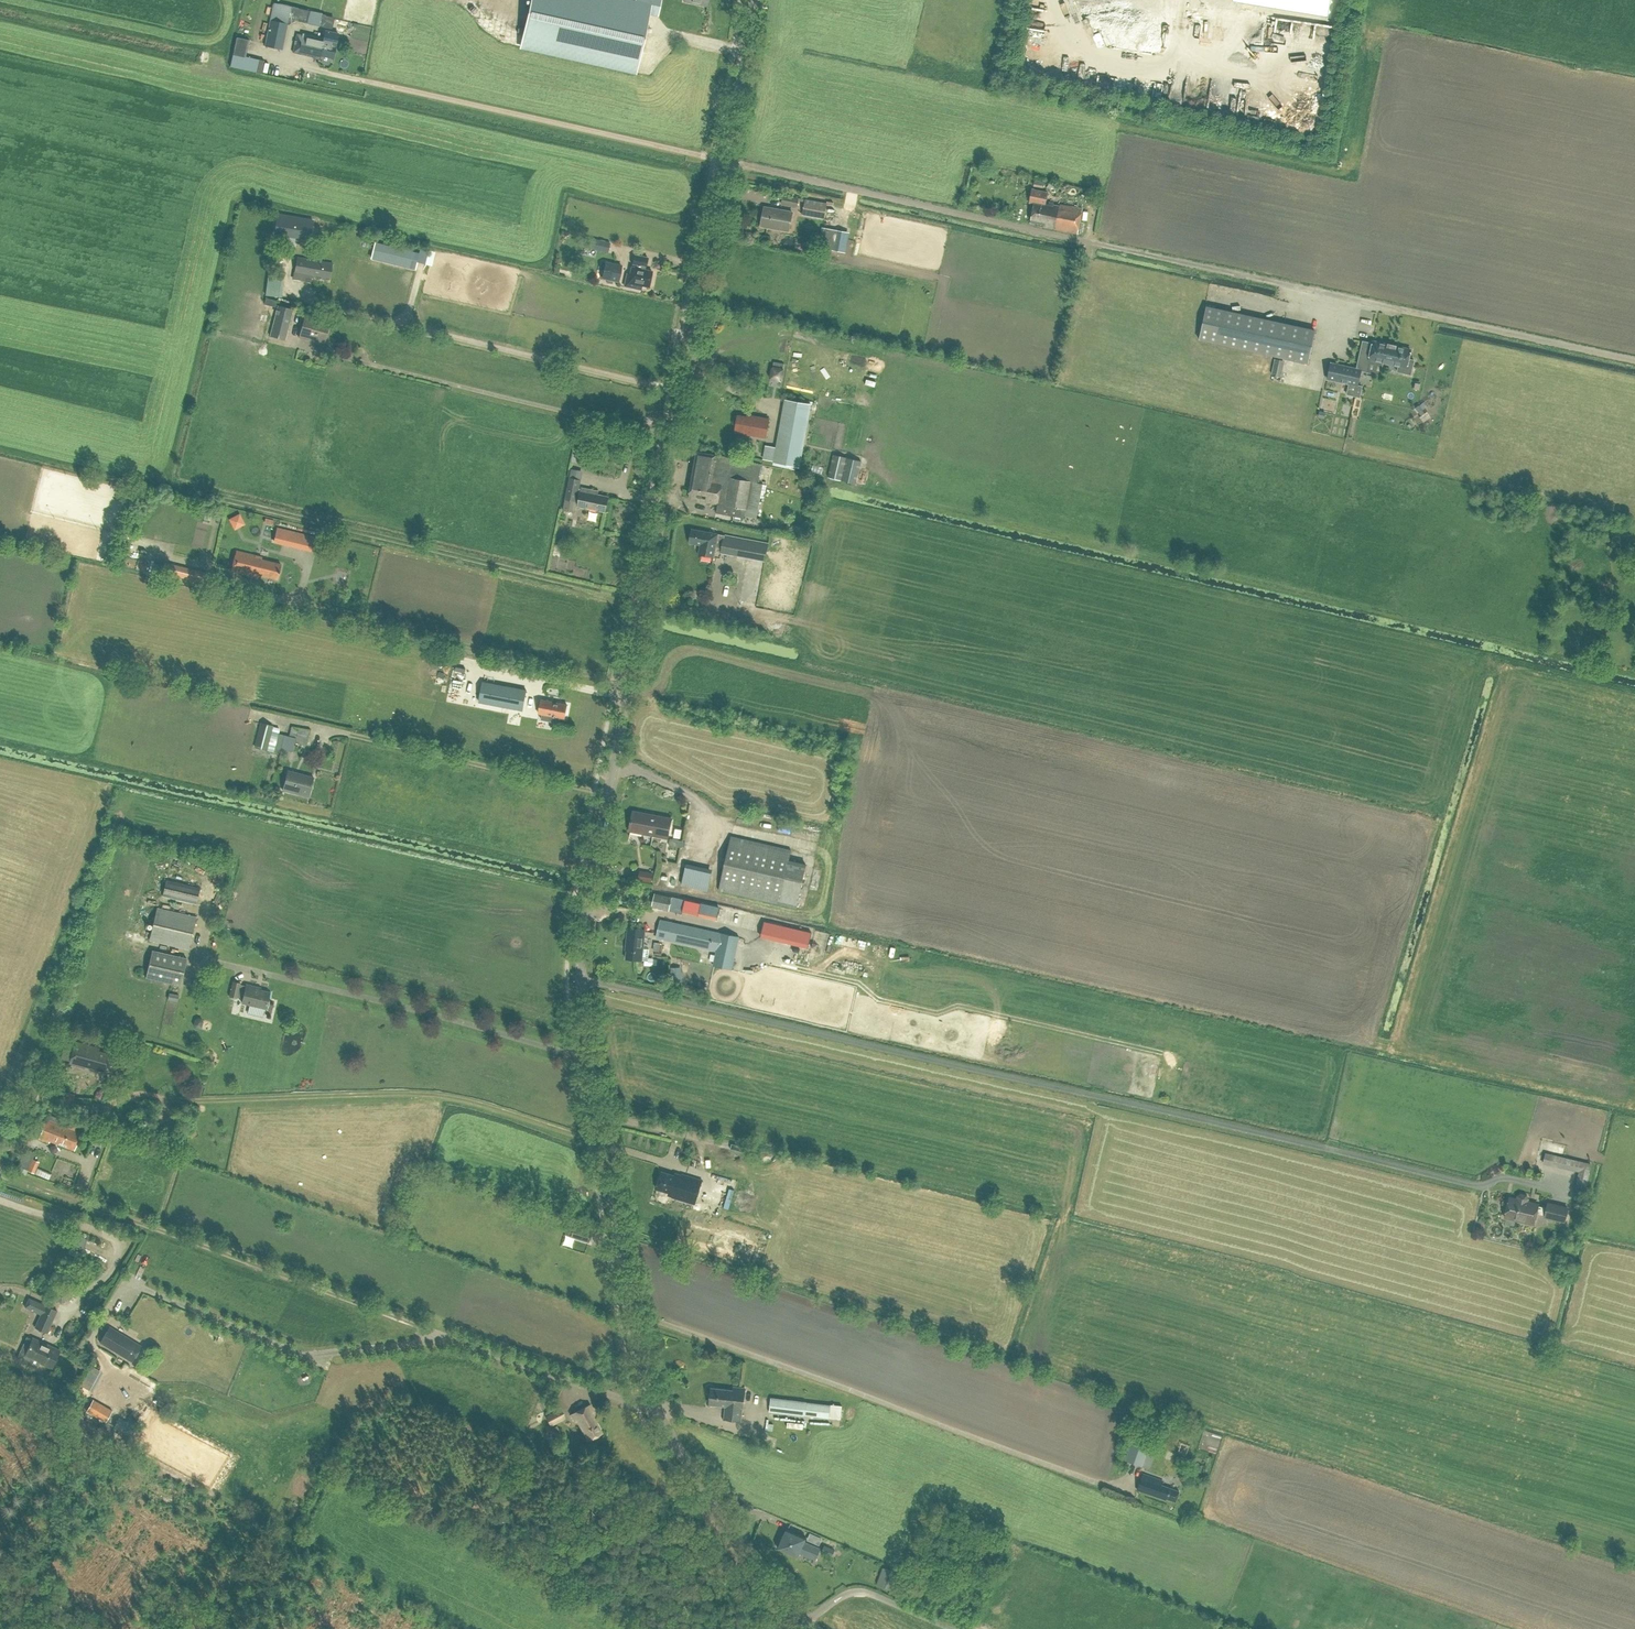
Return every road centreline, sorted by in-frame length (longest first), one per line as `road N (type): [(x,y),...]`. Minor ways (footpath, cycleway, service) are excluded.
road 1 (tertiary): [(654,1407),(582,1029),(583,912),(754,0)]
road 2 (track): [(728,161),(1634,361)]
road 3 (unclassified): [(654,1407),(79,1201),(88,1161)]
road 4 (track): [(603,1146),(486,1107),(419,1095),(118,1102)]
road 5 (track): [(640,599),(170,483)]
road 6 (track): [(713,158),(275,62)]
road 7 (track): [(680,392),(310,303)]
road 8 (track): [(623,686),(321,610)]
road 9 (track): [(602,797),(325,731)]
road 10 (tertiary): [(804,1624),(676,1454),(654,1407)]
road 11 (track): [(0,1198),(115,1239),(119,1252),(102,1278),(67,1306)]
road 12 (unclassified): [(954,1628),(862,1591),(804,1624)]

